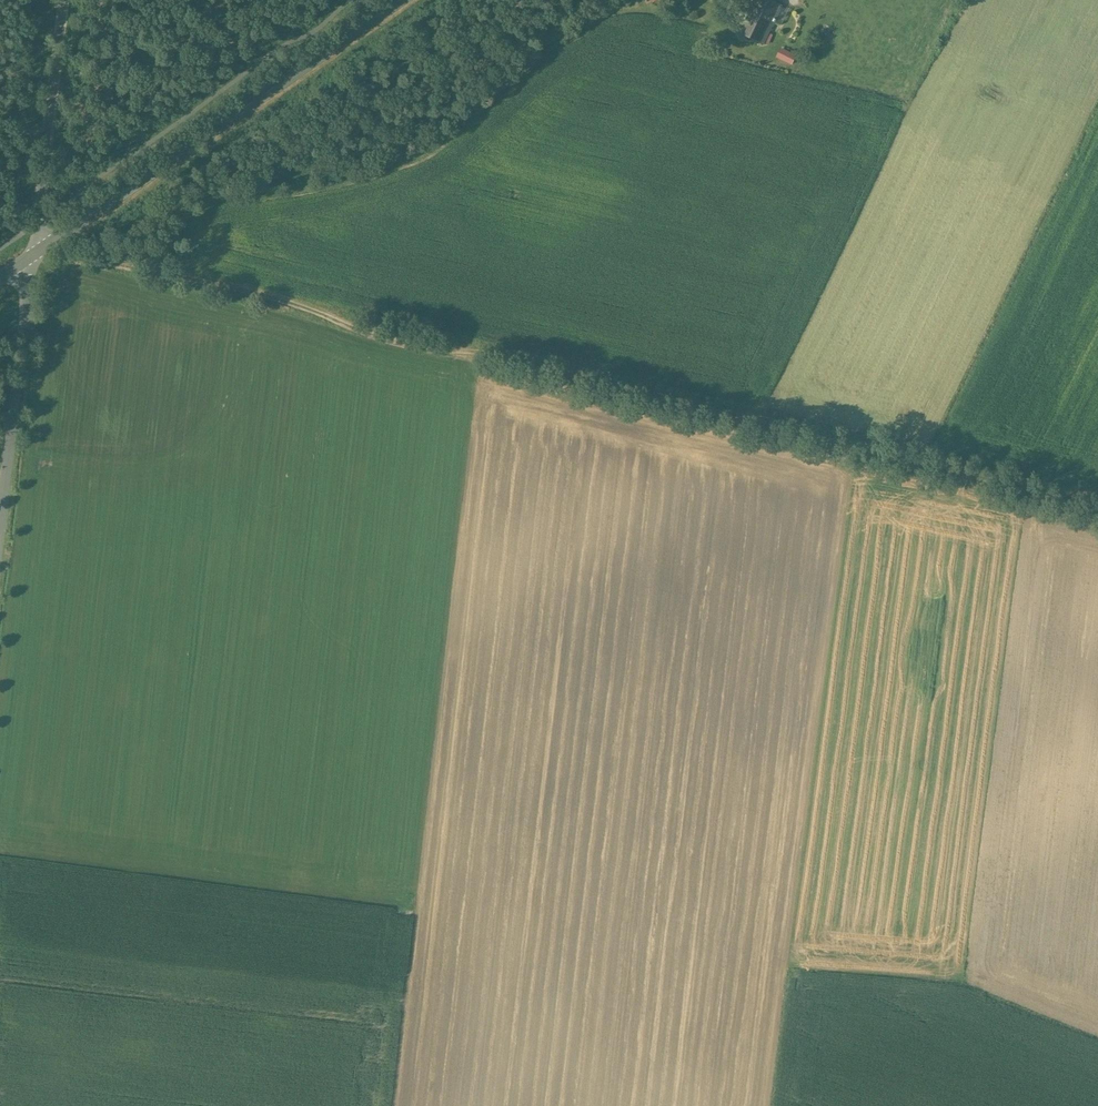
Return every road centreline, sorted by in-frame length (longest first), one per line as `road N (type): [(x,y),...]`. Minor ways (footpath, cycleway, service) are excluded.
road 1 (track): [(44,244),(372,333),(492,353),(1097,507)]
road 2 (tertiary): [(31,253),(402,0)]
road 3 (tertiary): [(0,520),(31,253)]
road 4 (unclassified): [(31,253),(62,0)]

